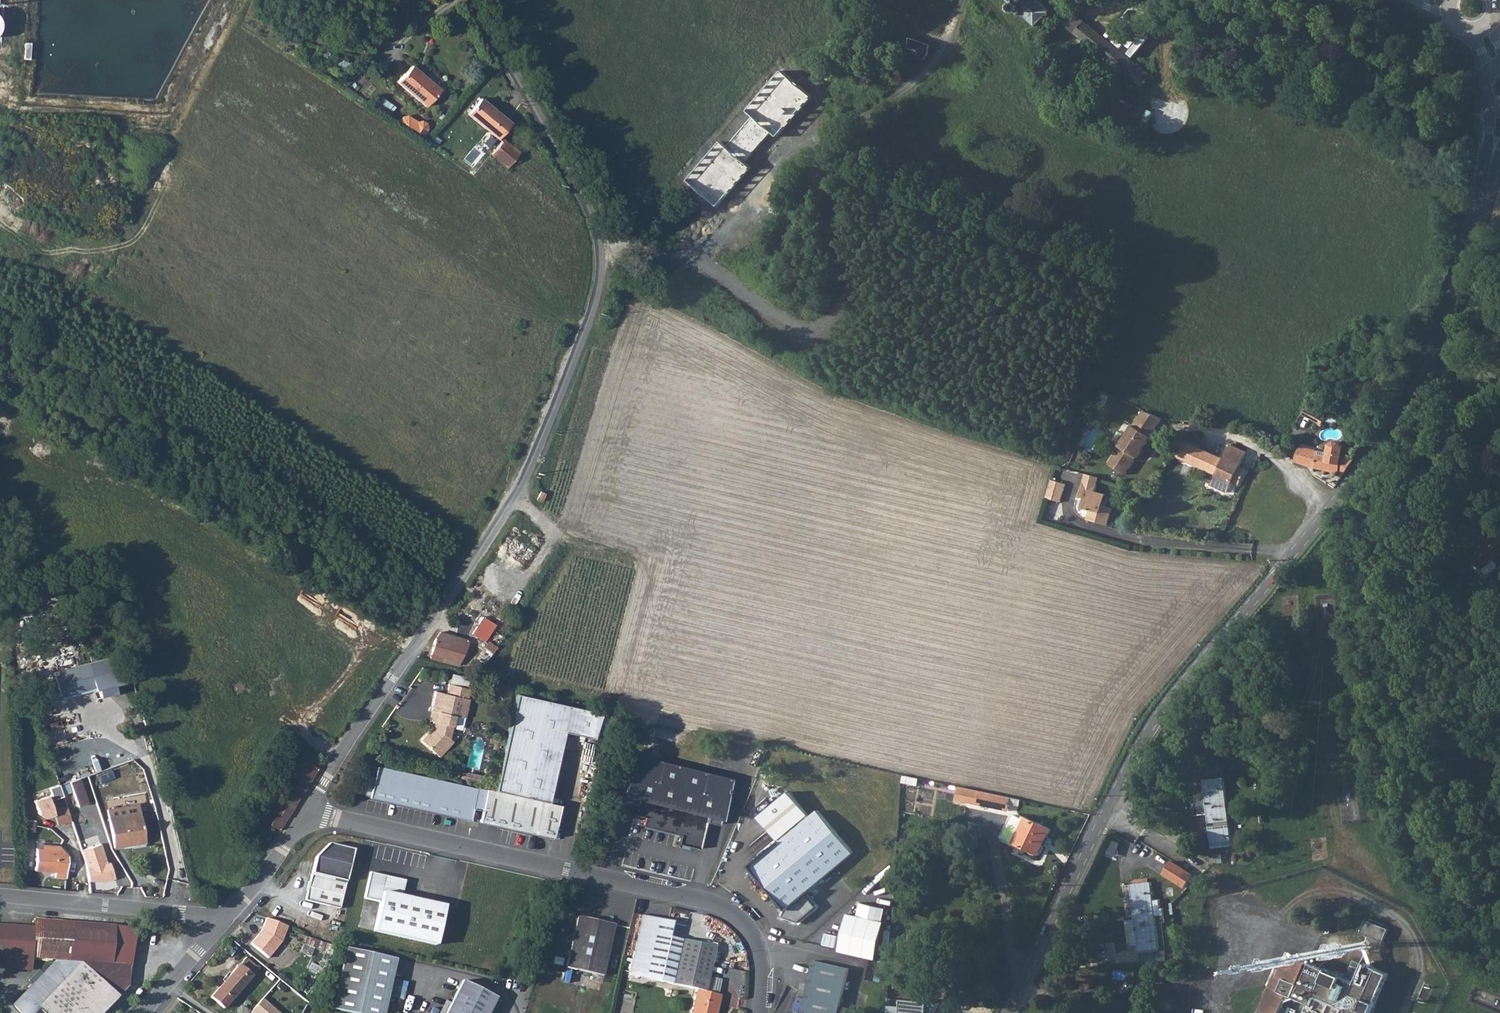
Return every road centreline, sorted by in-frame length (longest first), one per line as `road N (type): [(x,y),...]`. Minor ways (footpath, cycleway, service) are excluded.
road 1 (tertiary): [(1499,124),(1440,342),(1350,484),(1152,723),(1005,1012)]
road 2 (unclassified): [(471,0),(578,189),(595,233),(594,299),(516,497),(306,811)]
road 3 (unclassified): [(306,811),(718,904),(753,935),(761,960),(759,1012)]
road 4 (unclassified): [(0,896),(182,913),(219,927)]
road 5 (unclassified): [(219,927),(306,811)]

